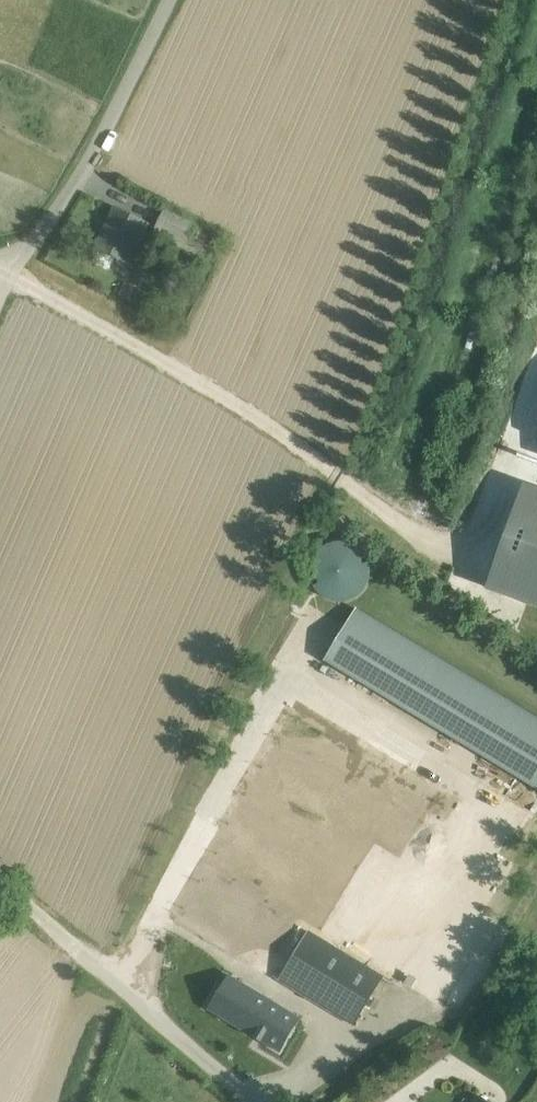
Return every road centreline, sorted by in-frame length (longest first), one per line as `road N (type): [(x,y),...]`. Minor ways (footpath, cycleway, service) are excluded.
road 1 (unclassified): [(268,1101),(0,875)]
road 2 (unclassified): [(3,277),(62,206),(169,0)]

